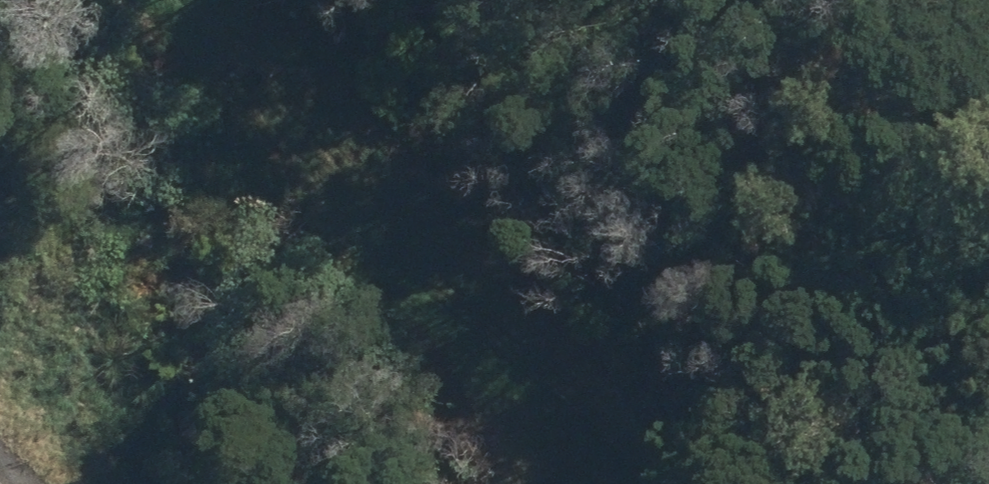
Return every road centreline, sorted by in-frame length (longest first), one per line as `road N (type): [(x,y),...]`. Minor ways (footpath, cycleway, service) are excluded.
road 1 (track): [(988,78),(920,65),(820,125),(618,203),(526,200),(344,108),(219,0)]
road 2 (track): [(344,108),(637,483)]

